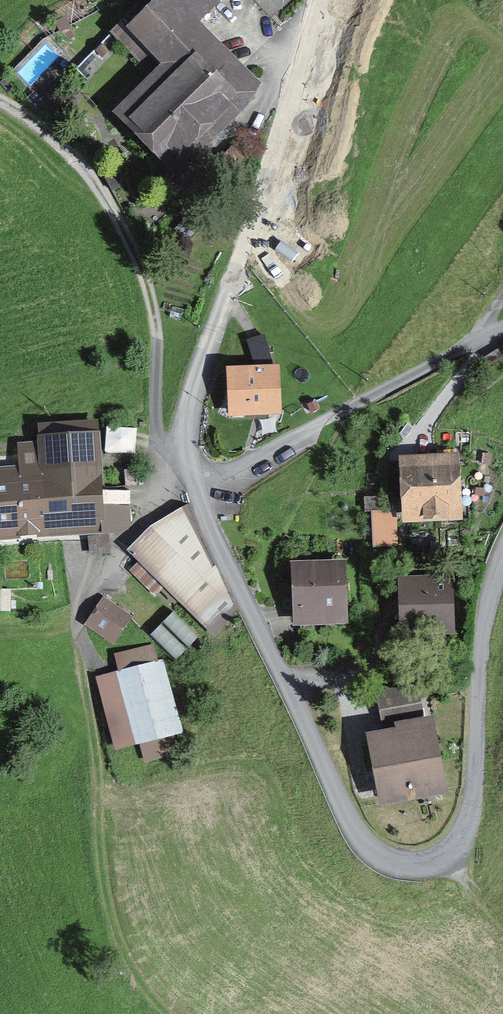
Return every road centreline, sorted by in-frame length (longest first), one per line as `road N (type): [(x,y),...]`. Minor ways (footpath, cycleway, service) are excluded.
road 1 (unclassified): [(320,0),(187,431),(206,519),(345,816),(389,860),(439,860),(467,828),(483,624),(502,554)]
road 2 (track): [(0,100),(63,145),(120,220),(152,307),(158,434),(189,462)]

